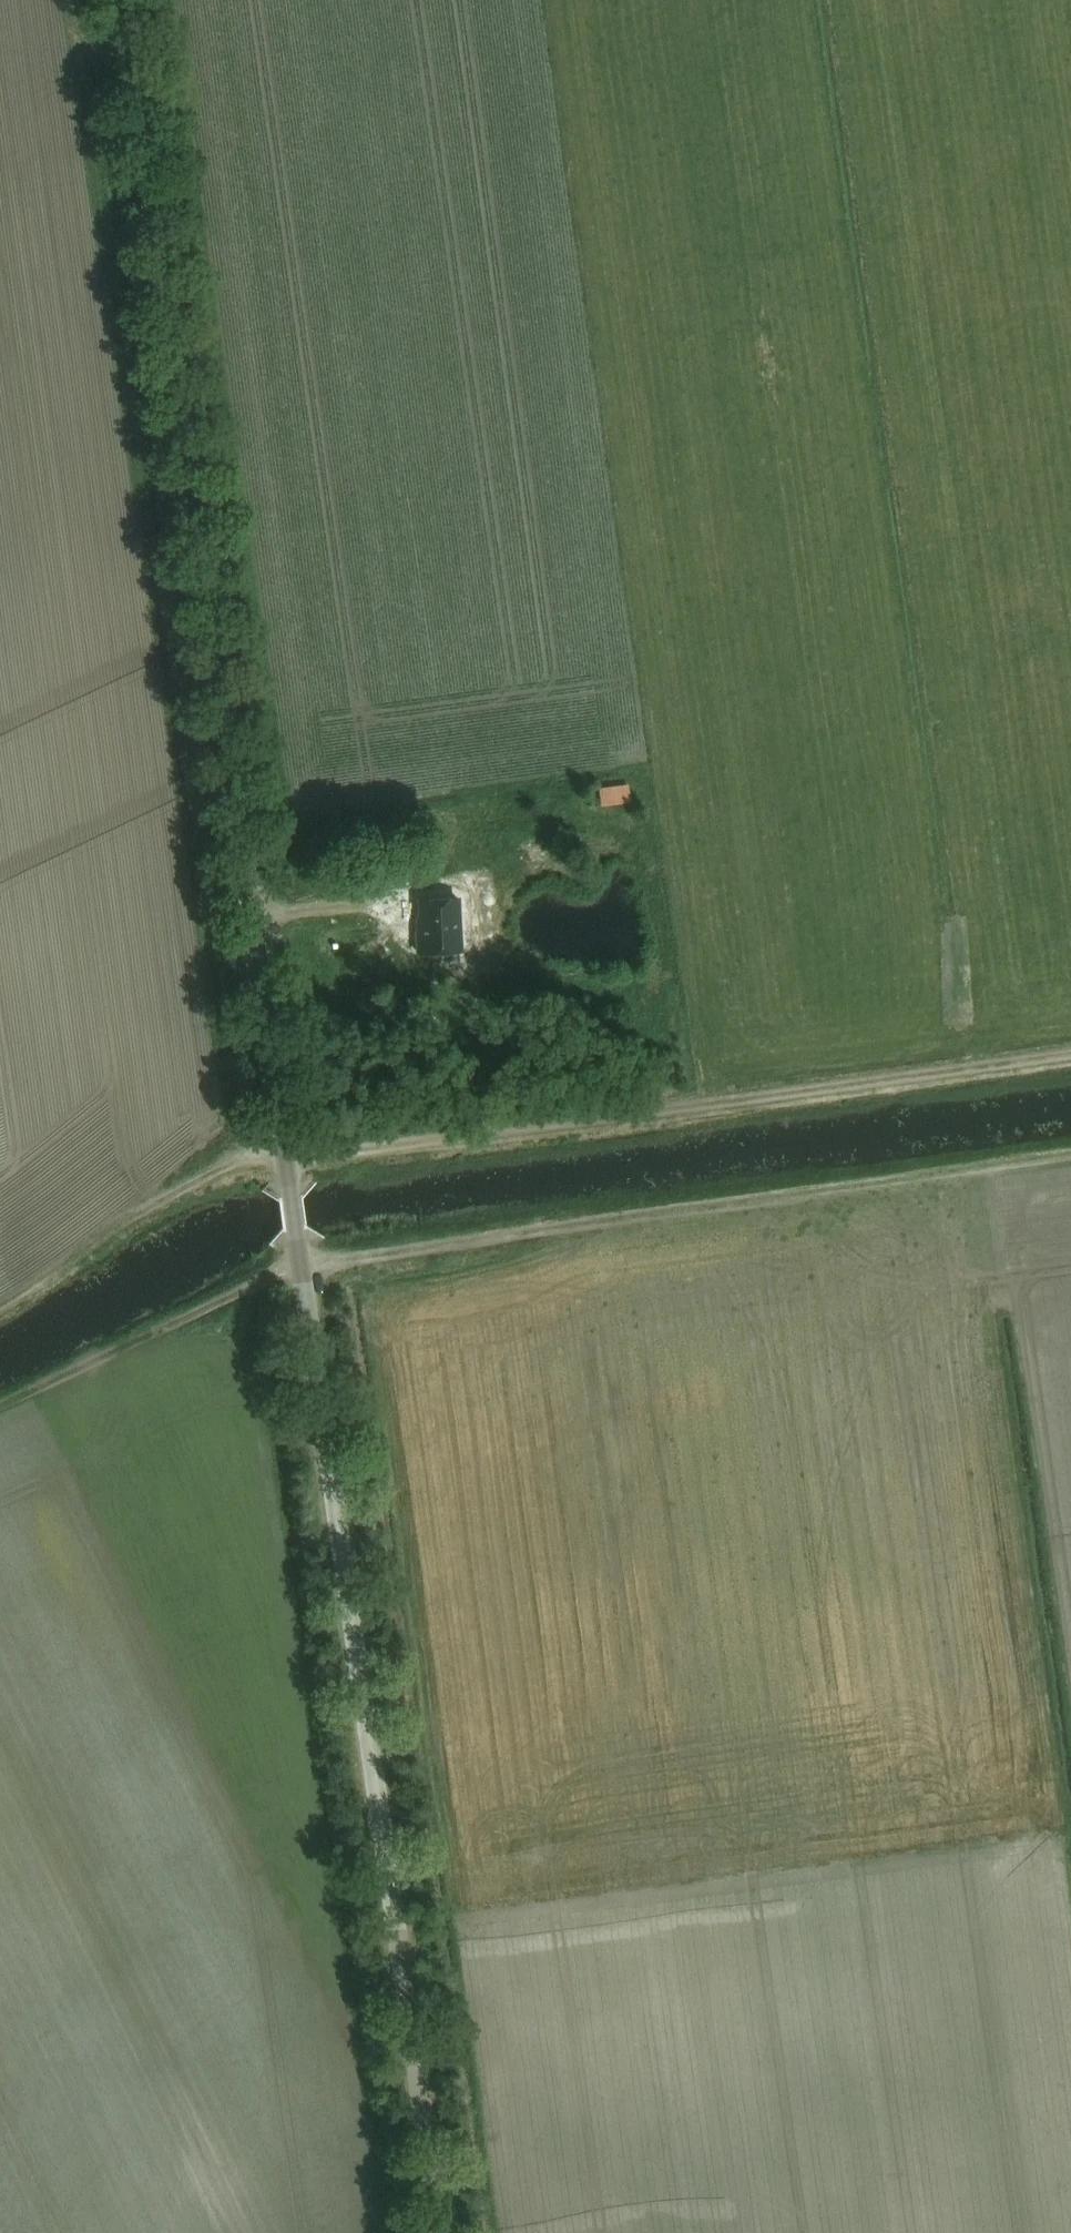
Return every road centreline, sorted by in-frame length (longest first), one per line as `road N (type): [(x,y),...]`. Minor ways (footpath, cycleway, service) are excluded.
road 1 (unclassified): [(443,2232),(124,0)]

